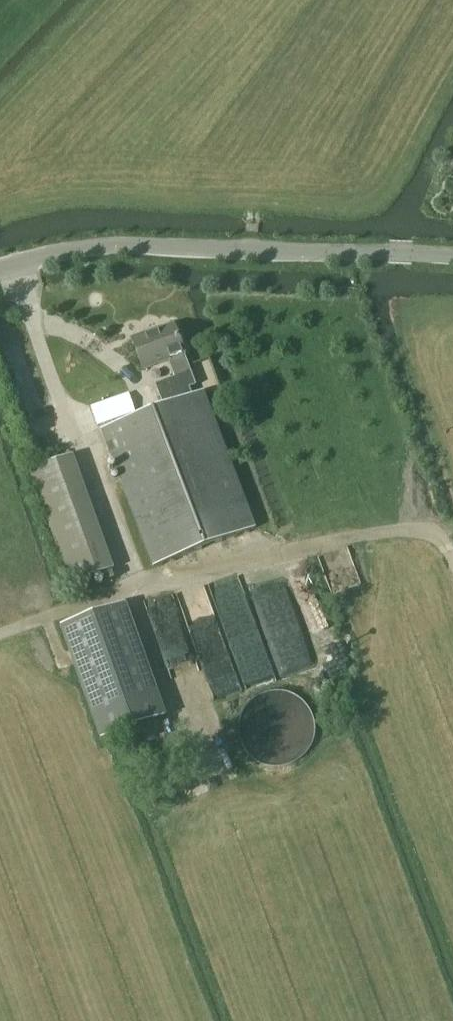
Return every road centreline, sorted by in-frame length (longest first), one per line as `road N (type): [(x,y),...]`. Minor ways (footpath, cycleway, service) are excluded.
road 1 (track): [(452,543),(408,518),(137,589),(11,267)]
road 2 (unclassified): [(452,256),(105,248),(0,270)]
road 3 (track): [(137,589),(0,634)]

